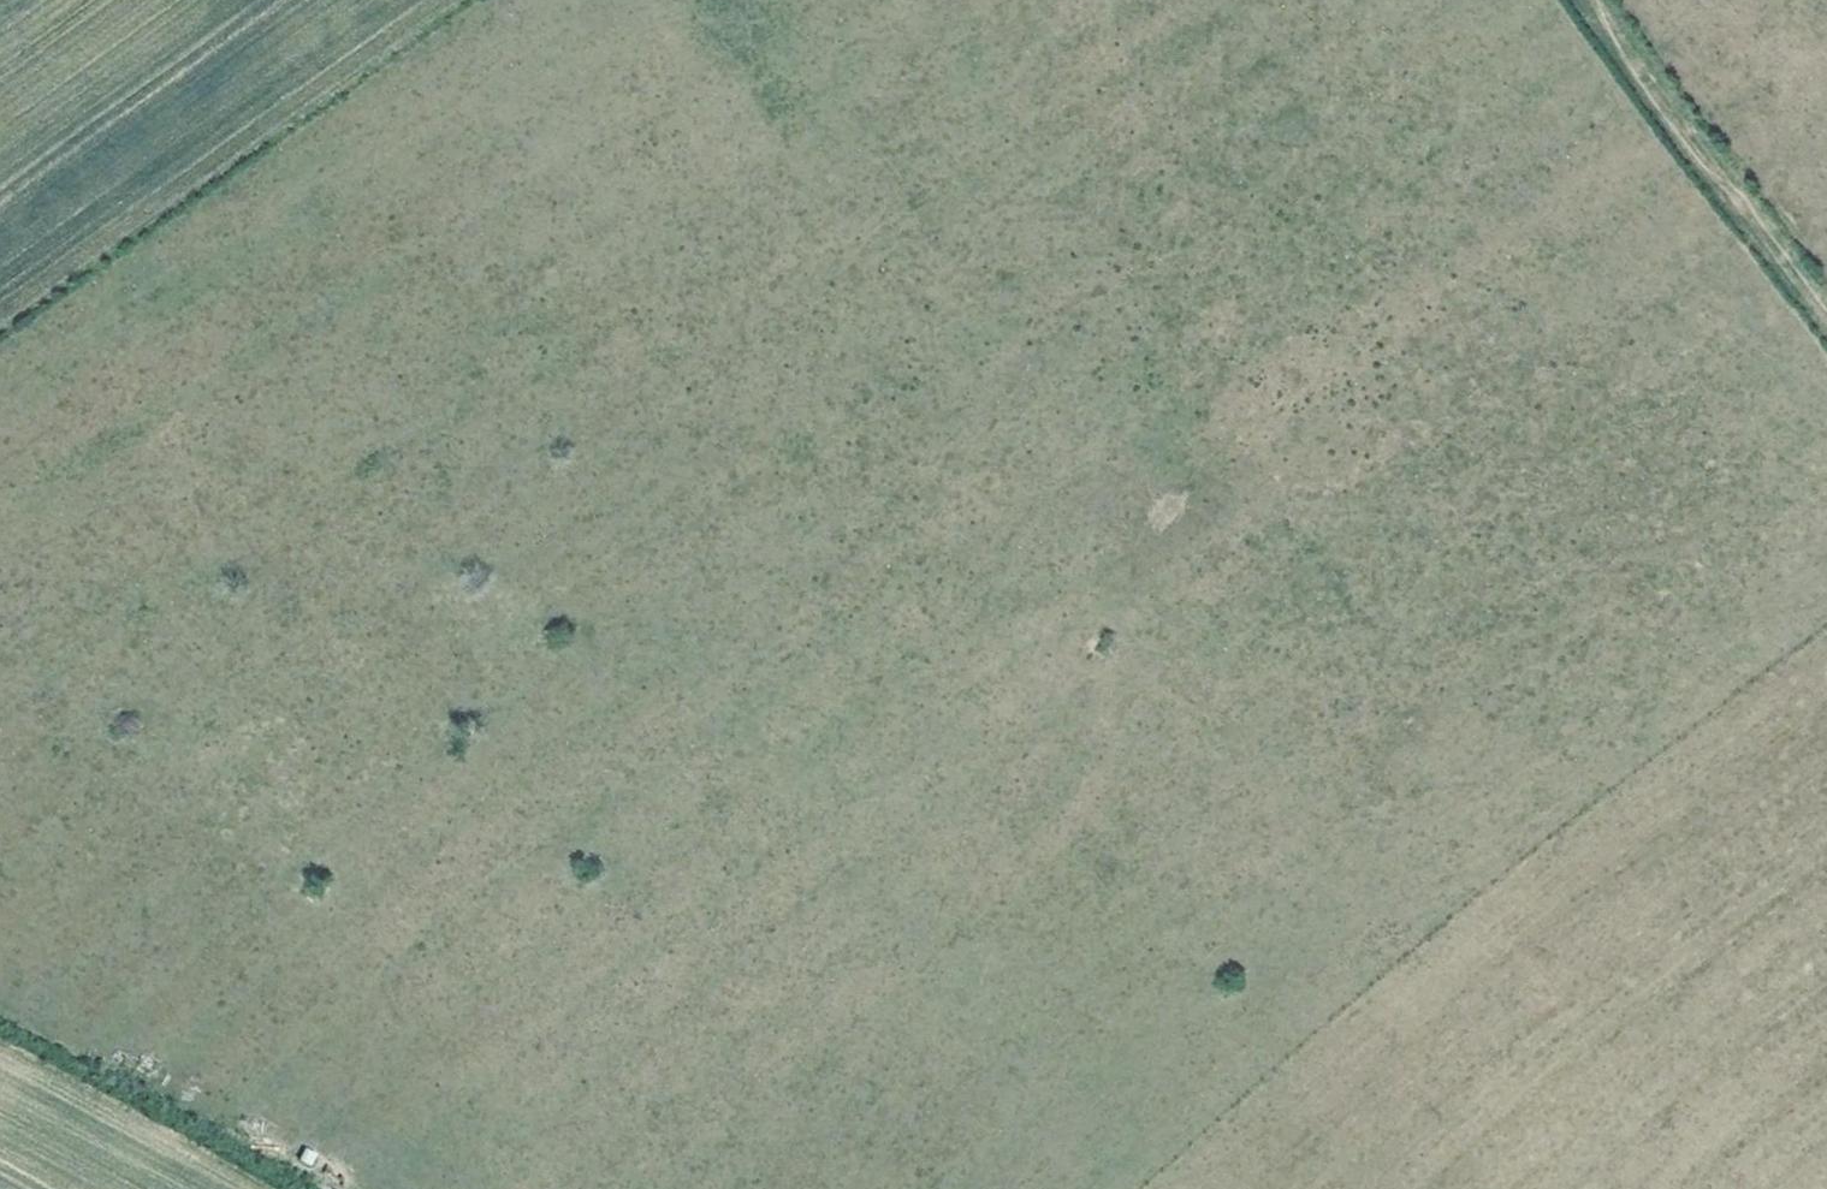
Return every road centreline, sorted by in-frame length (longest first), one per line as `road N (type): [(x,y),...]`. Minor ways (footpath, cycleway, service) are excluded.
road 1 (track): [(1587,0),(1826,326)]

